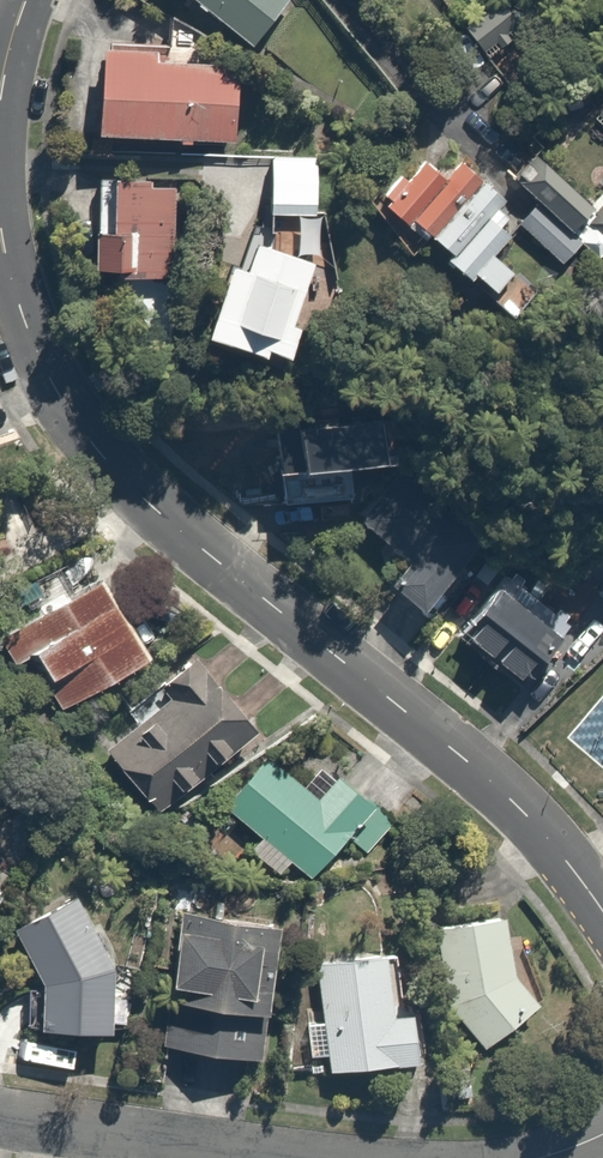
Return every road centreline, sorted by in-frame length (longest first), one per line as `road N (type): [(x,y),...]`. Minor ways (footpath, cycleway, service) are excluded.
road 1 (tertiary): [(602,909),(487,779),(219,563),(102,452),(52,380),(23,315),(0,217)]
road 2 (residential): [(318,1157),(0,1119)]

